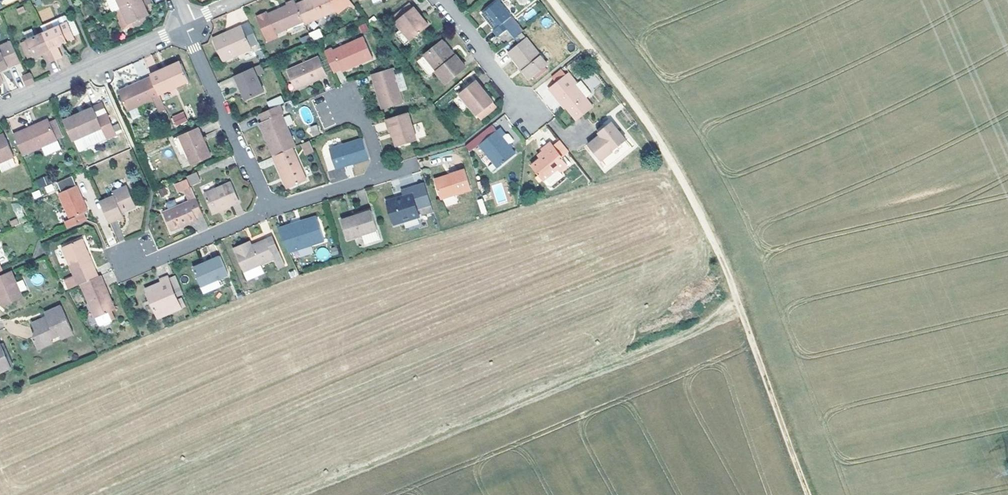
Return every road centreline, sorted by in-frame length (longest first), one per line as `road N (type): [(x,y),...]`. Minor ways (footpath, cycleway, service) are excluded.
road 1 (track): [(552,0),(636,106),(694,202),(808,494)]
road 2 (track): [(737,299),(655,352),(299,494)]
road 3 (residential): [(0,109),(185,25)]
road 4 (residential): [(185,25),(270,209)]
road 5 (residential): [(270,209),(155,260),(128,260)]
road 6 (residential): [(443,0),(530,115)]

